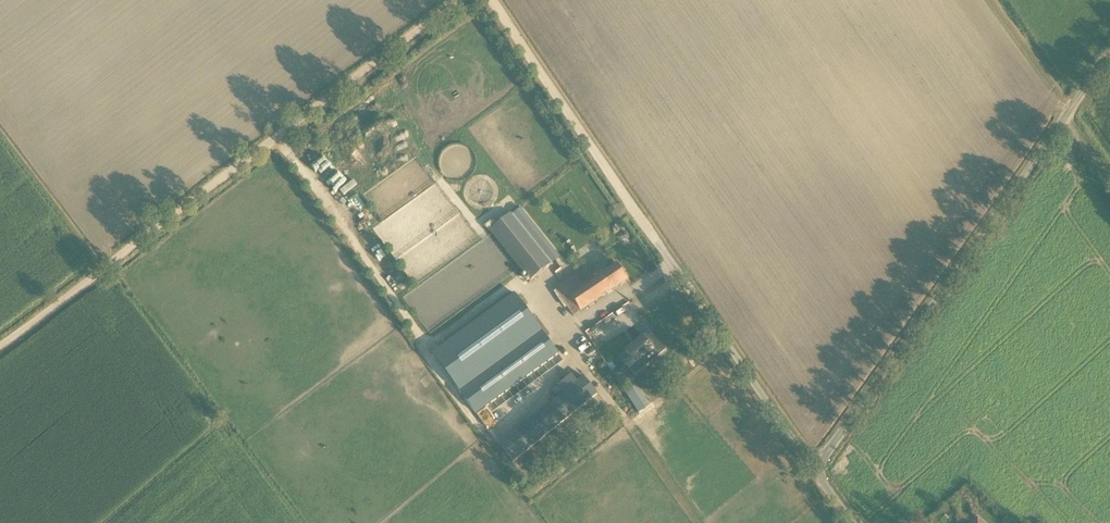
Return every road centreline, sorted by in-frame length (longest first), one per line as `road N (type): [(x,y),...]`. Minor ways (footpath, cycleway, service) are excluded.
road 1 (track): [(0,347),(459,0)]
road 2 (unclassified): [(812,469),(1109,49)]
road 3 (unclassified): [(812,469),(651,234)]
road 4 (track): [(651,234),(491,0)]

